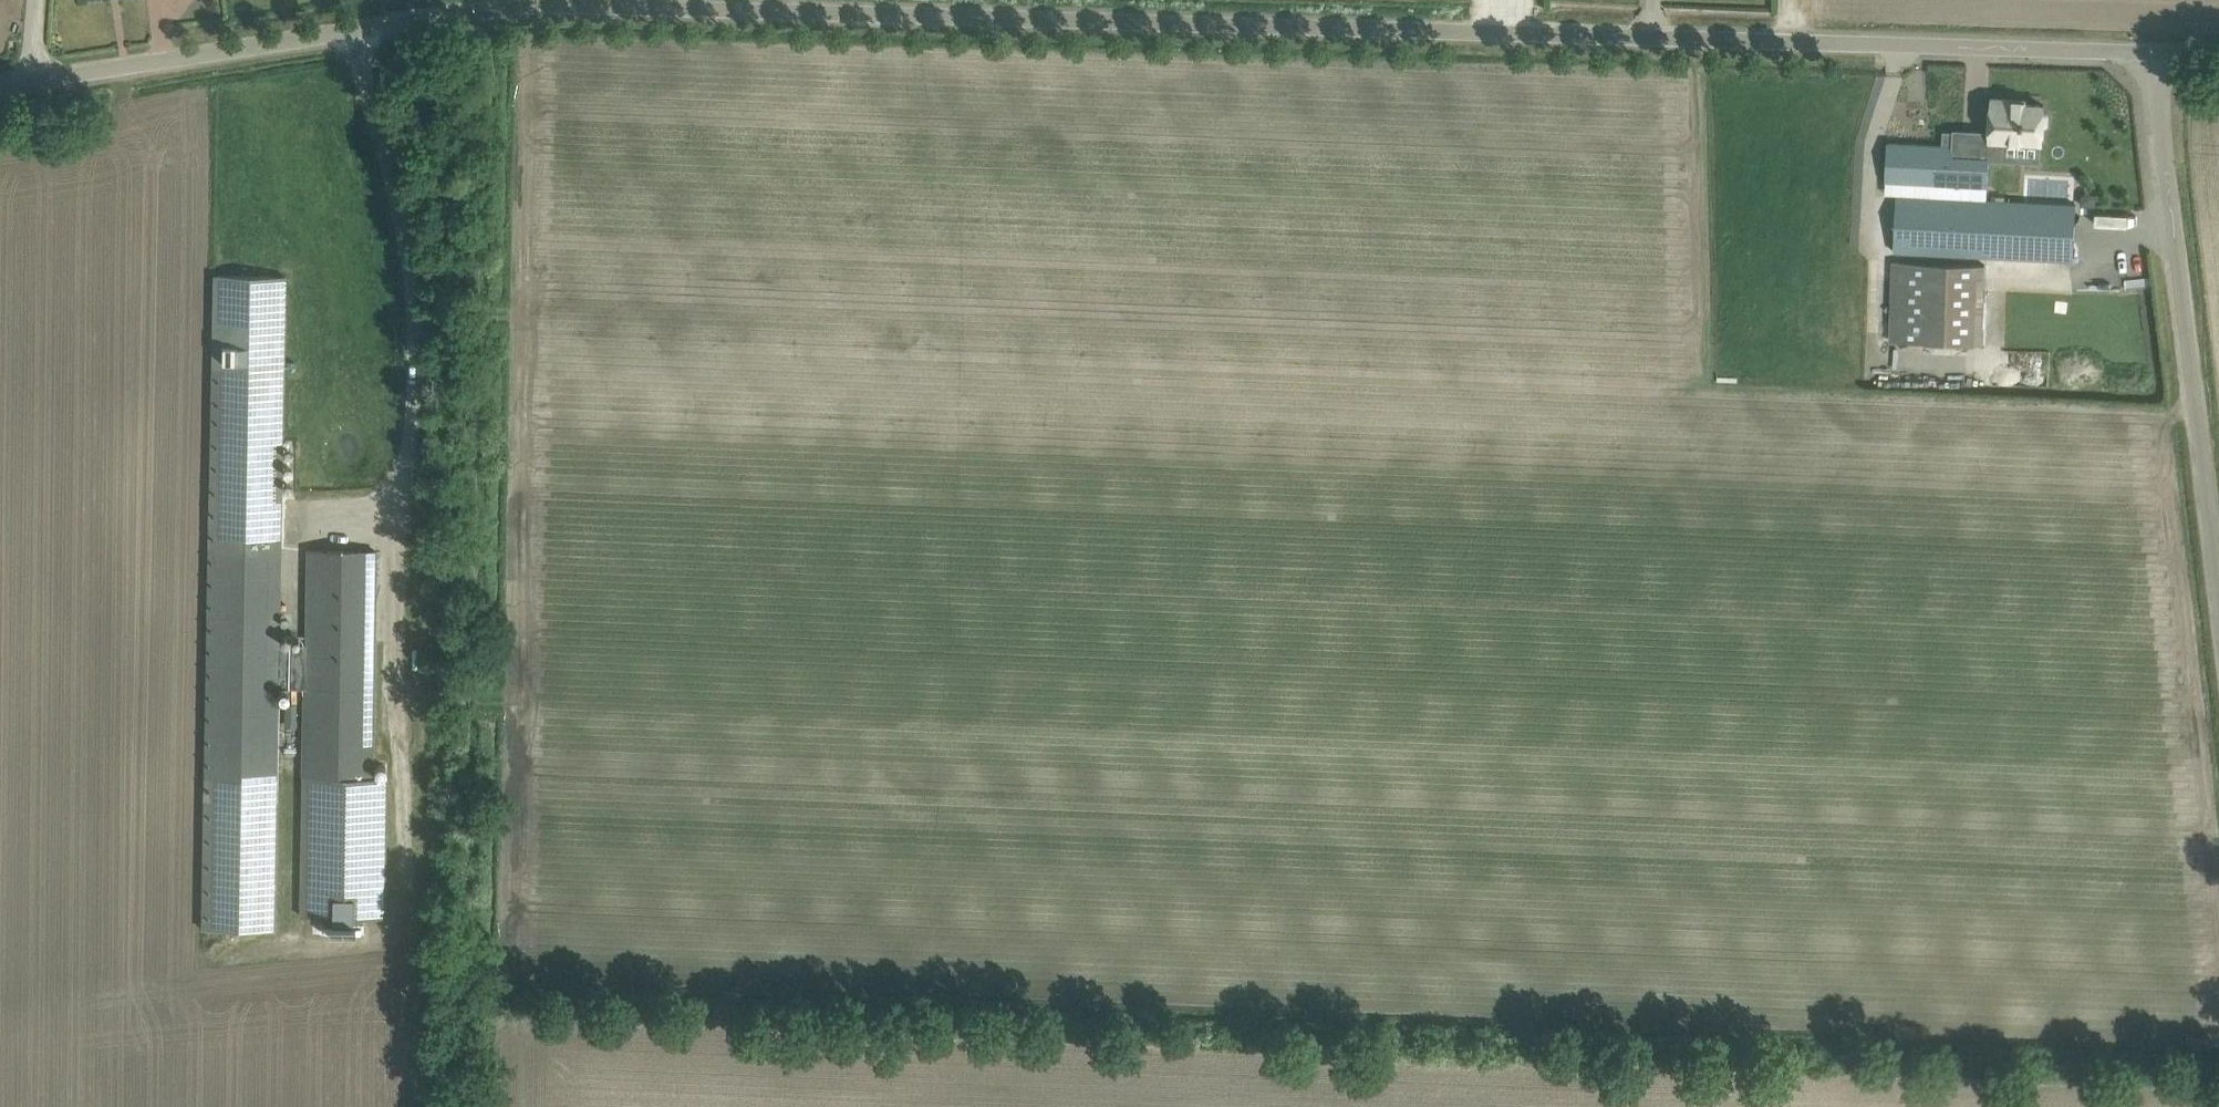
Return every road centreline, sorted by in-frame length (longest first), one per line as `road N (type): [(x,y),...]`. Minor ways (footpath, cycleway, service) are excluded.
road 1 (unclassified): [(0,86),(541,3),(2151,53)]
road 2 (unclassified): [(2218,595),(2151,53)]

